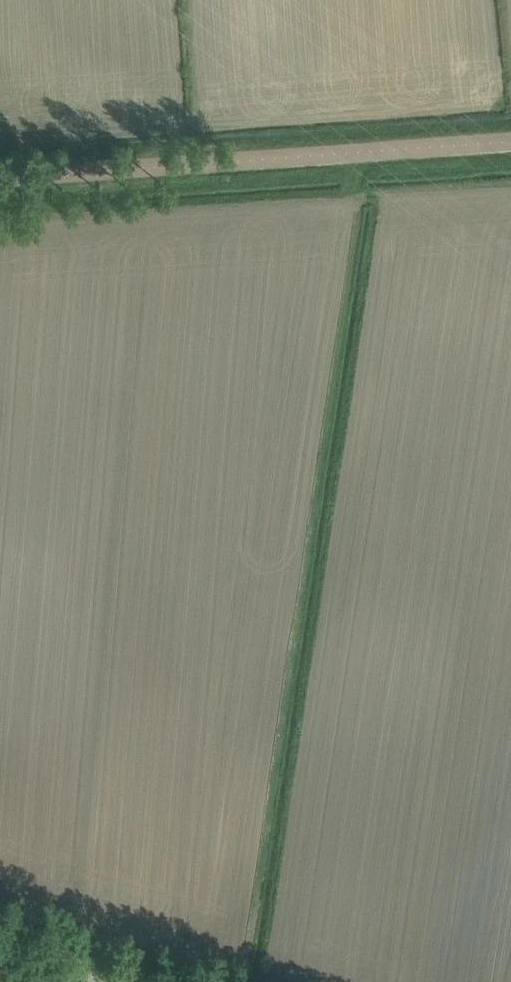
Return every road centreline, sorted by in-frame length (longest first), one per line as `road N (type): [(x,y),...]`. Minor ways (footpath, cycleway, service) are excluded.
road 1 (unclassified): [(0,176),(510,140)]
road 2 (unclassified): [(154,981),(0,928)]

